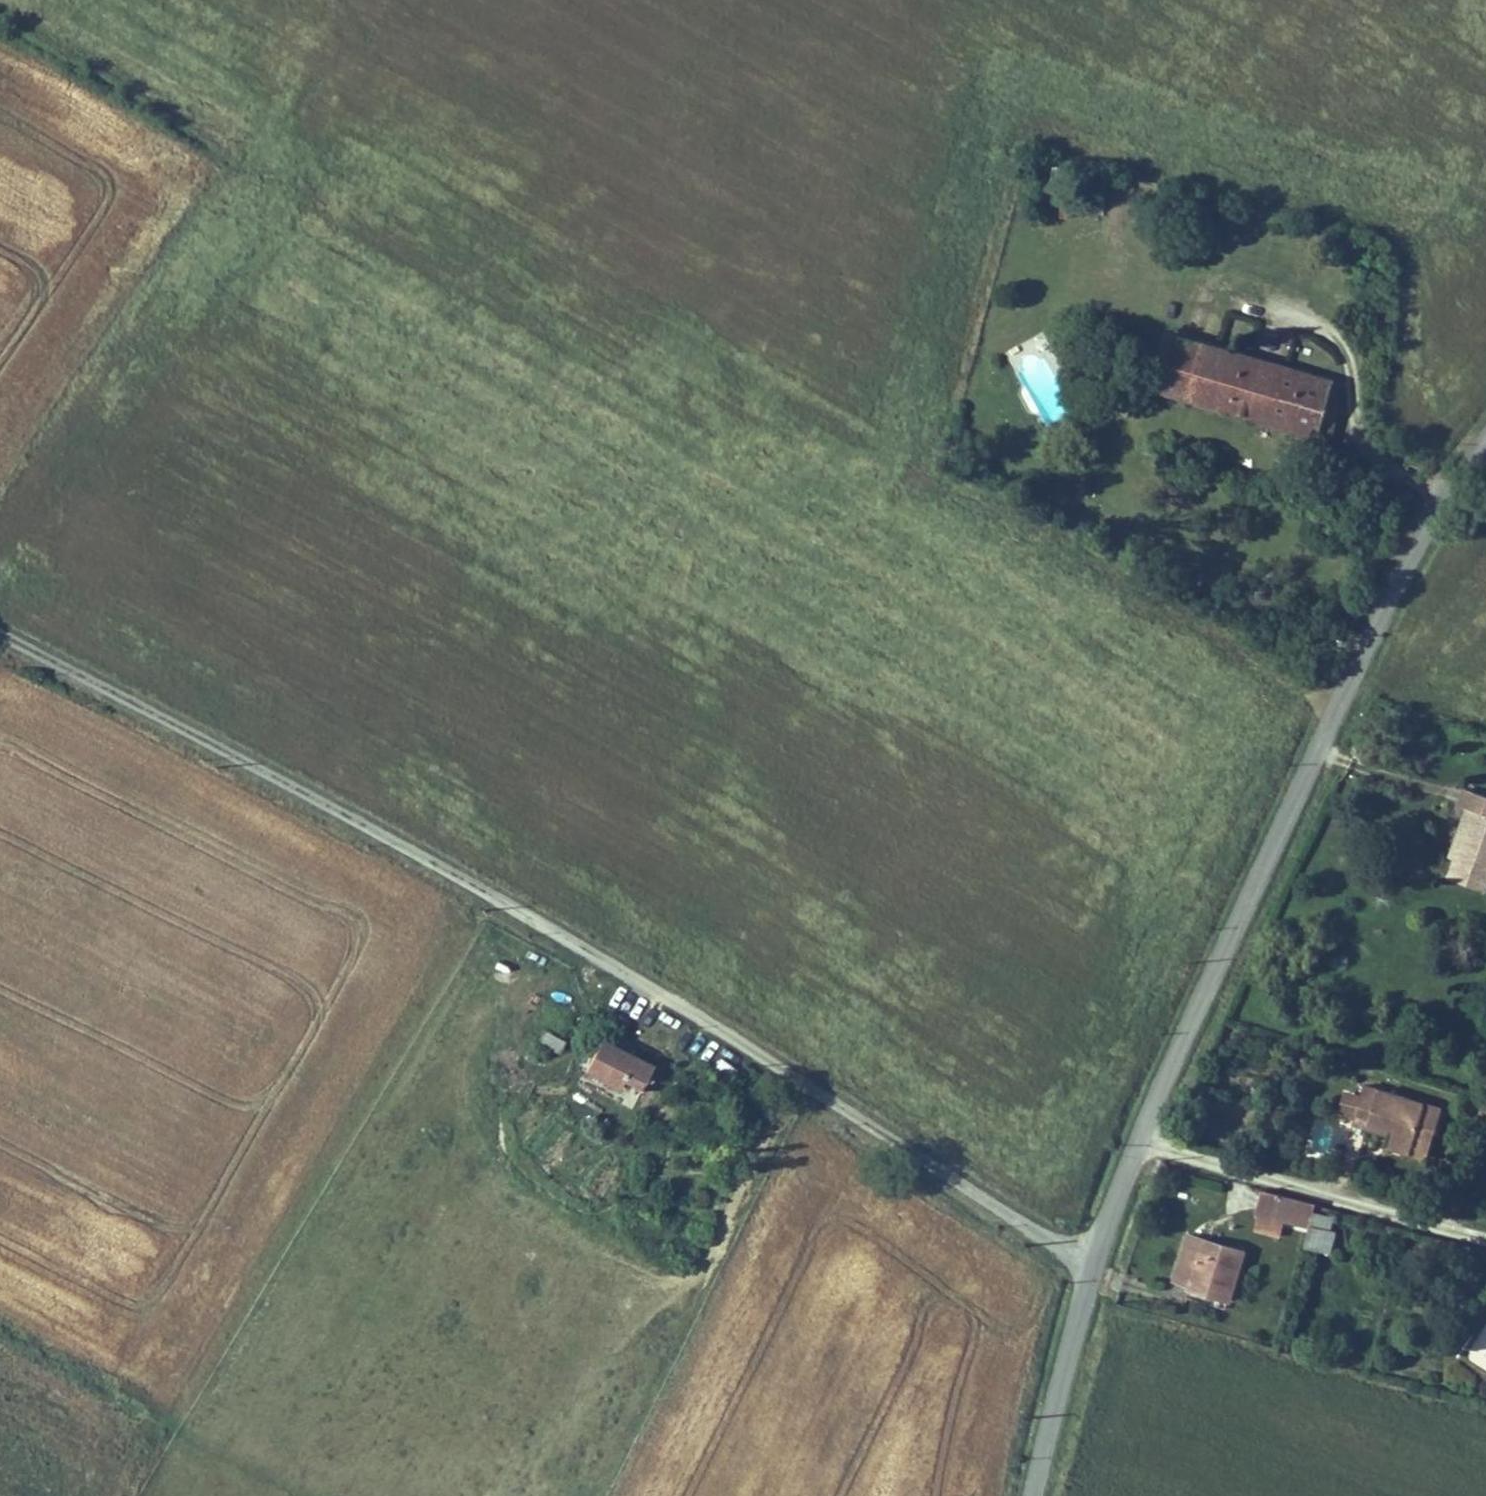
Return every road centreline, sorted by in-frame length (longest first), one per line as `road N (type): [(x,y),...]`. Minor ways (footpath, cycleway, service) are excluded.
road 1 (unclassified): [(0,633),(678,1003),(1094,1262)]
road 2 (tertiary): [(1485,438),(1401,564),(1137,1137)]
road 3 (residential): [(1137,1137),(1485,1239)]
road 4 (tertiary): [(1094,1262),(1037,1495)]
road 5 (tertiary): [(1137,1137),(1094,1262)]

